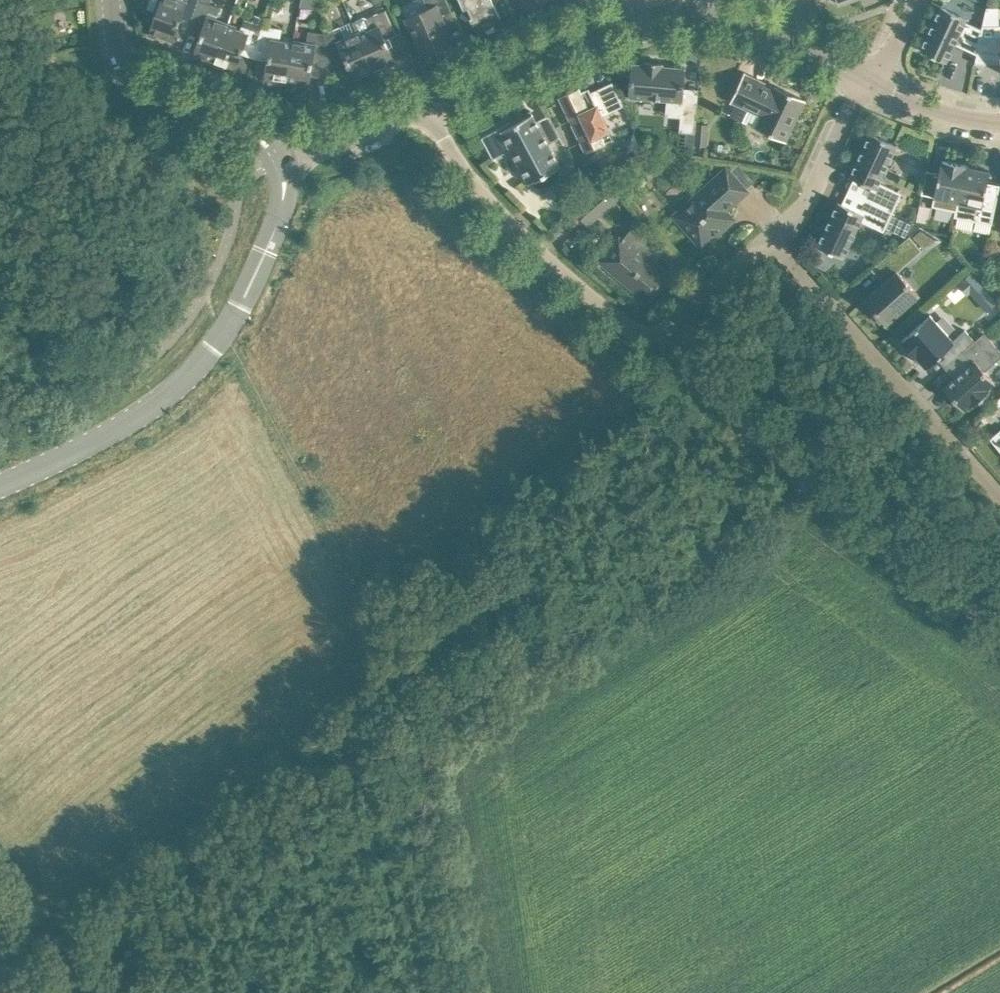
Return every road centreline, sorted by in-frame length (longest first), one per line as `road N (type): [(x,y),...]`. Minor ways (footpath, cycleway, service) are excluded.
road 1 (unclassified): [(0,485),(116,429),(194,368),(239,309),(281,217),(279,161)]
road 2 (unclassified): [(999,630),(911,566),(652,346)]
road 3 (residential): [(770,236),(999,499)]
road 4 (residential): [(652,346),(475,187),(425,101)]
road 5 (residential): [(279,161),(242,126),(138,83),(115,45),(112,0)]
road 6 (residential): [(641,13),(753,23),(871,80)]
road 7 (residential): [(425,101),(641,13)]
road 8 (residential): [(770,236),(807,204),(871,80)]
road 9 (residential): [(652,346),(770,236)]
road 10 (residential): [(279,161),(425,101)]
road 11 (residential): [(871,80),(932,110),(999,124)]

